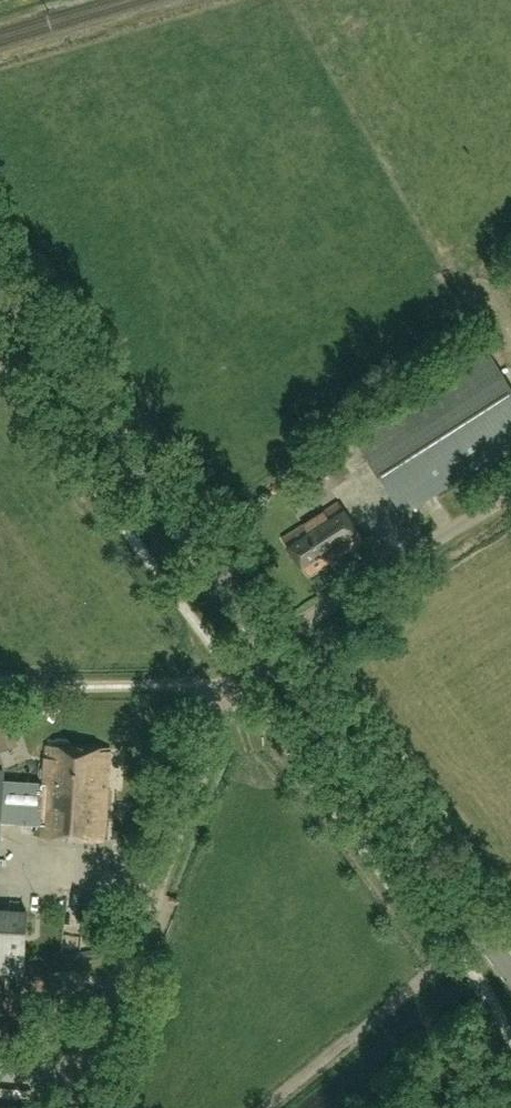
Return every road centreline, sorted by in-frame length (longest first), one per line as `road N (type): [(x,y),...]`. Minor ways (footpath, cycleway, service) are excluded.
road 1 (unclassified): [(56,1107),(227,700),(270,648)]
road 2 (tertiary): [(270,648),(0,284)]
road 3 (tertiary): [(510,968),(270,648)]
road 4 (unclassified): [(270,648),(510,491)]

